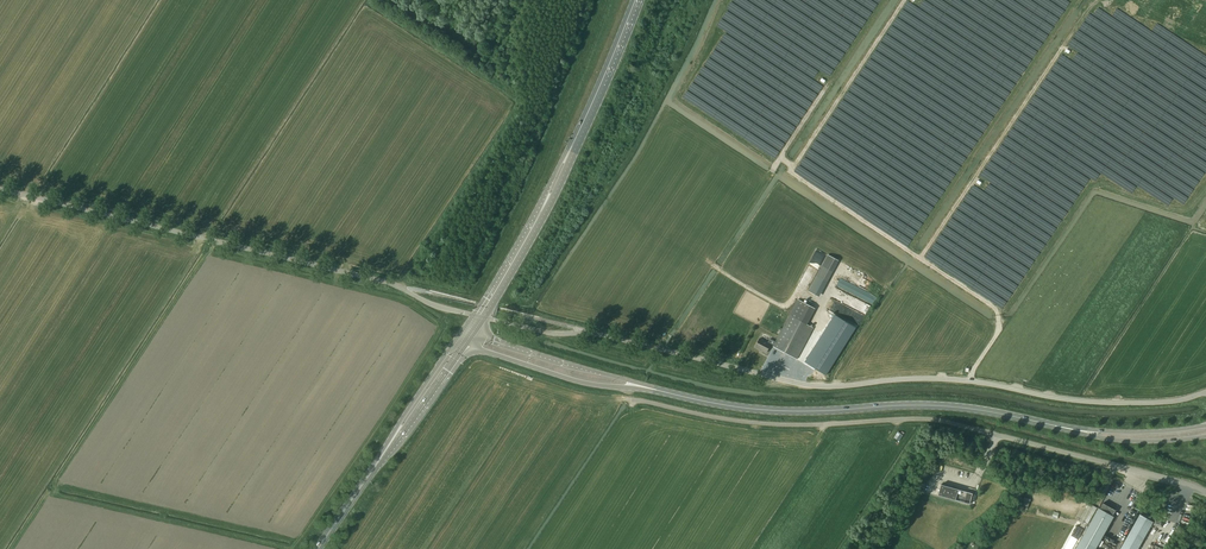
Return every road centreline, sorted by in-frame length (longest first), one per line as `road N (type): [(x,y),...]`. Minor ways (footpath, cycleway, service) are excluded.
road 1 (unclassified): [(485,318),(604,334),(810,385),(945,379),(1127,403),(1205,392)]
road 2 (unclassified): [(1205,491),(943,420),(774,425),(633,400)]
road 3 (unclassified): [(473,315),(380,281),(0,189)]
road 4 (tertiary): [(1072,429),(948,406),(794,411),(663,391)]
road 5 (primary): [(485,318),(558,193),(642,0)]
road 6 (primary): [(633,0),(571,143),(473,315)]
road 7 (tertiary): [(466,345),(581,382),(663,391)]
road 8 (tertiary): [(663,391),(475,332)]
road 9 (primary): [(461,332),(361,486)]
road 10 (primary): [(361,486),(466,345)]
road 11 (tertiary): [(1072,429),(1134,441),(1205,436)]
road 12 (tertiary): [(1205,425),(1072,429)]

